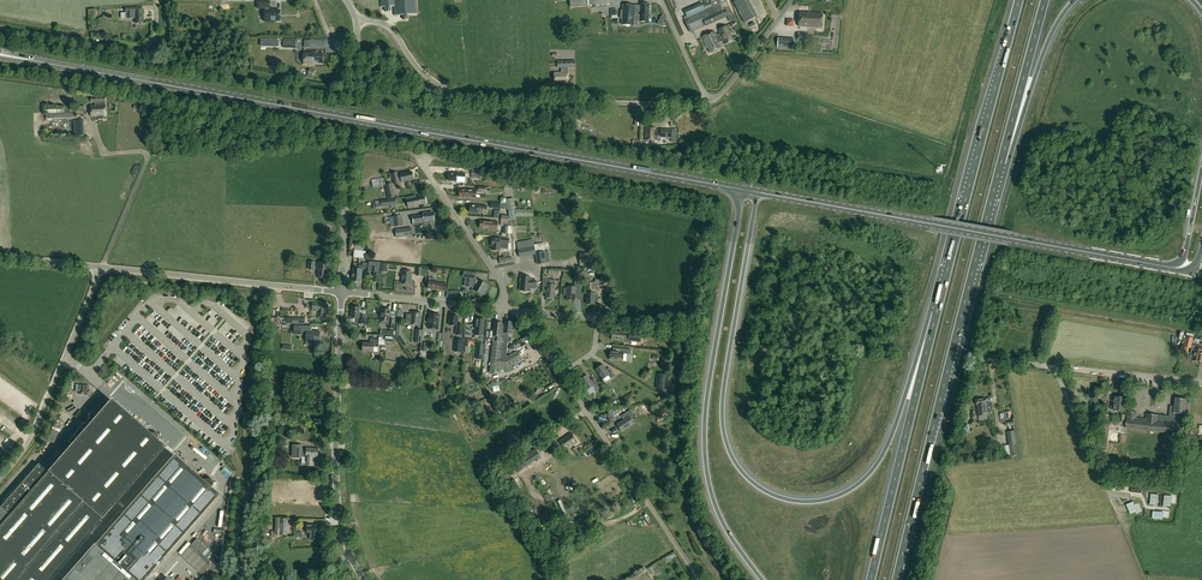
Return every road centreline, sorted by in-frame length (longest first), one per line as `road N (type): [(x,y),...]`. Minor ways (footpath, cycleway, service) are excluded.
road 1 (primary): [(743,190),(123,76)]
road 2 (motorway): [(936,314),(885,449),(863,480),(814,501),(761,489),(731,457),(722,412),(757,192)]
road 3 (primary): [(1177,269),(757,192)]
road 4 (motorway): [(897,579),(1001,165)]
road 5 (motorway): [(743,190),(706,392),(704,448),(720,518),(763,579)]
road 6 (unclassified): [(357,21),(388,26),(423,74),(470,98),(707,102)]
road 7 (motorway): [(1019,0),(936,314)]
road 8 (tertiary): [(364,579),(343,534),(336,484),(342,293)]
road 9 (motorway): [(936,314),(870,579)]
road 10 (tertiary): [(342,293),(357,21)]
road 11 (unclassified): [(700,579),(562,373)]
road 12 (unclassified): [(342,293),(102,267)]
road 13 (unclassified): [(0,480),(30,438),(102,267)]
road 14 (unclassified): [(1201,383),(983,359)]
road 15 (unclassified): [(156,0),(155,38),(141,51),(0,27)]
road 16 (unclassified): [(102,267),(147,157),(107,153),(96,132)]
road 17 (motorway): [(1001,165),(1053,34),(1077,0)]
road 18 (unclassified): [(503,309),(499,279),(417,154)]
road 19 (motorway): [(1001,165),(1045,0)]
road 20 (unclassified): [(503,309),(342,293)]
road 21 (unclassified): [(707,102),(728,87),(792,0)]
road 22 (primary): [(123,76),(0,48)]
road 23 (primary): [(0,61),(123,76)]

